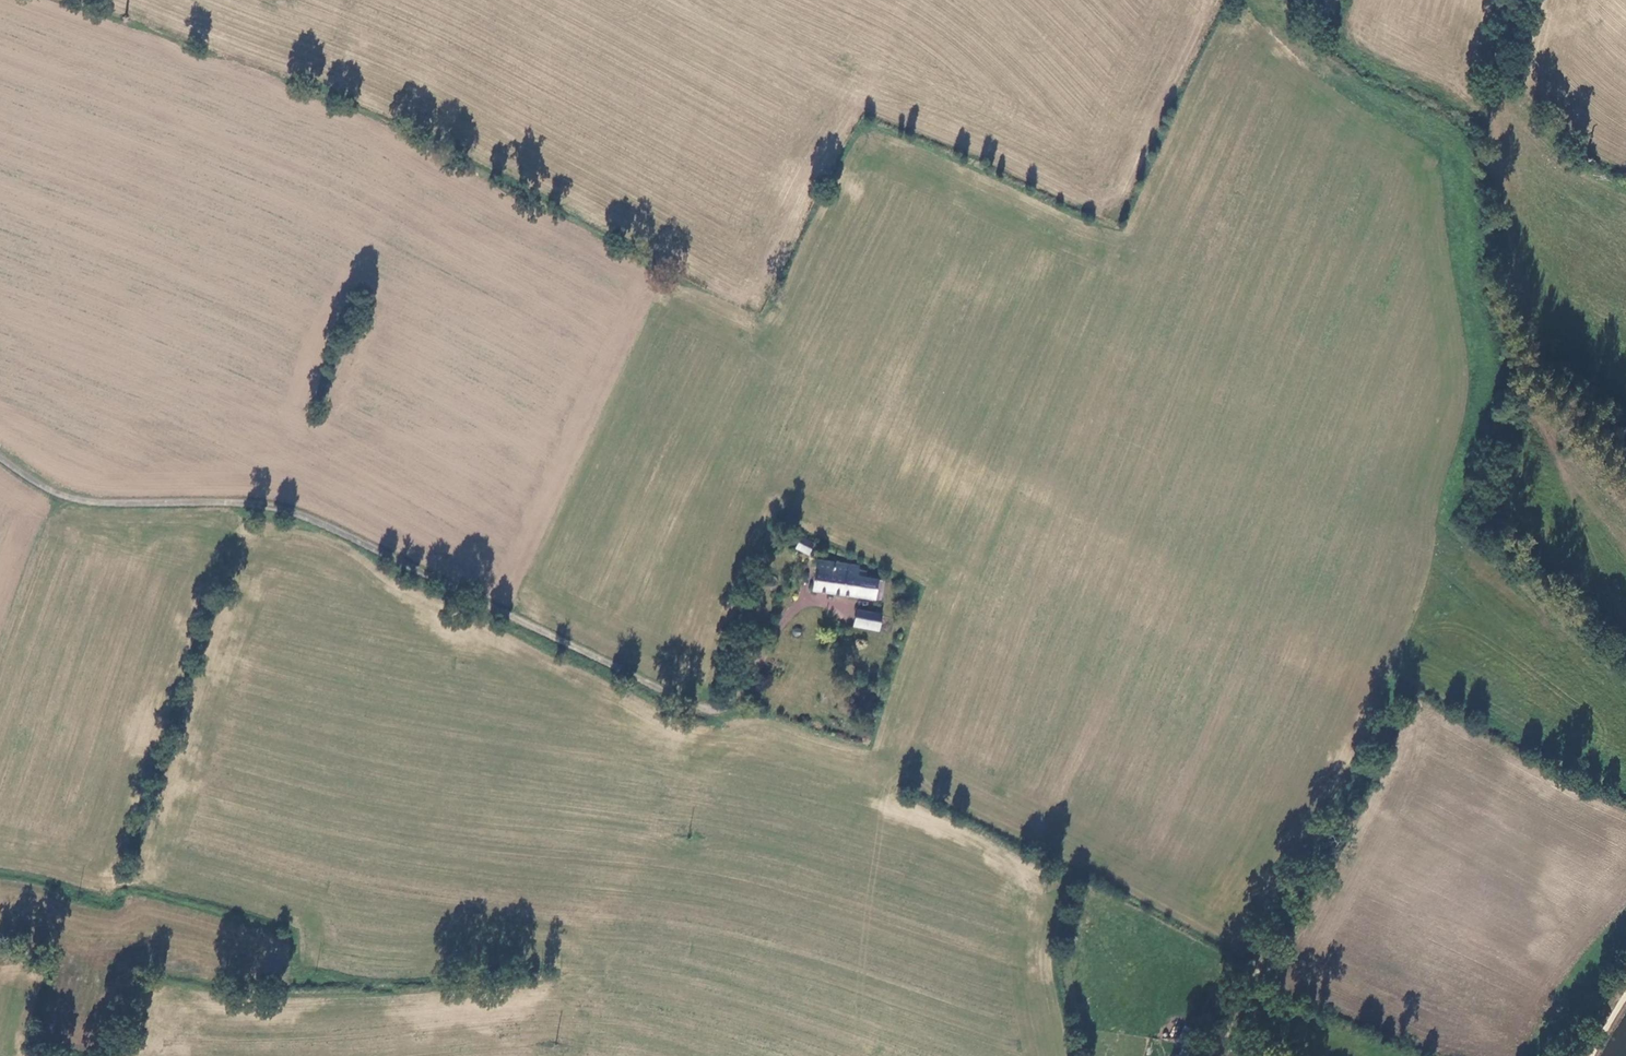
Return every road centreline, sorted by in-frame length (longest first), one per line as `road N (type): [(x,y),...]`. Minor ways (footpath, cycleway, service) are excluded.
road 1 (unclassified): [(793,604),(759,664),(735,681),(671,689),(292,512),(218,502),(72,501),(0,458)]
road 2 (track): [(1220,1055),(1374,746),(1394,683)]

